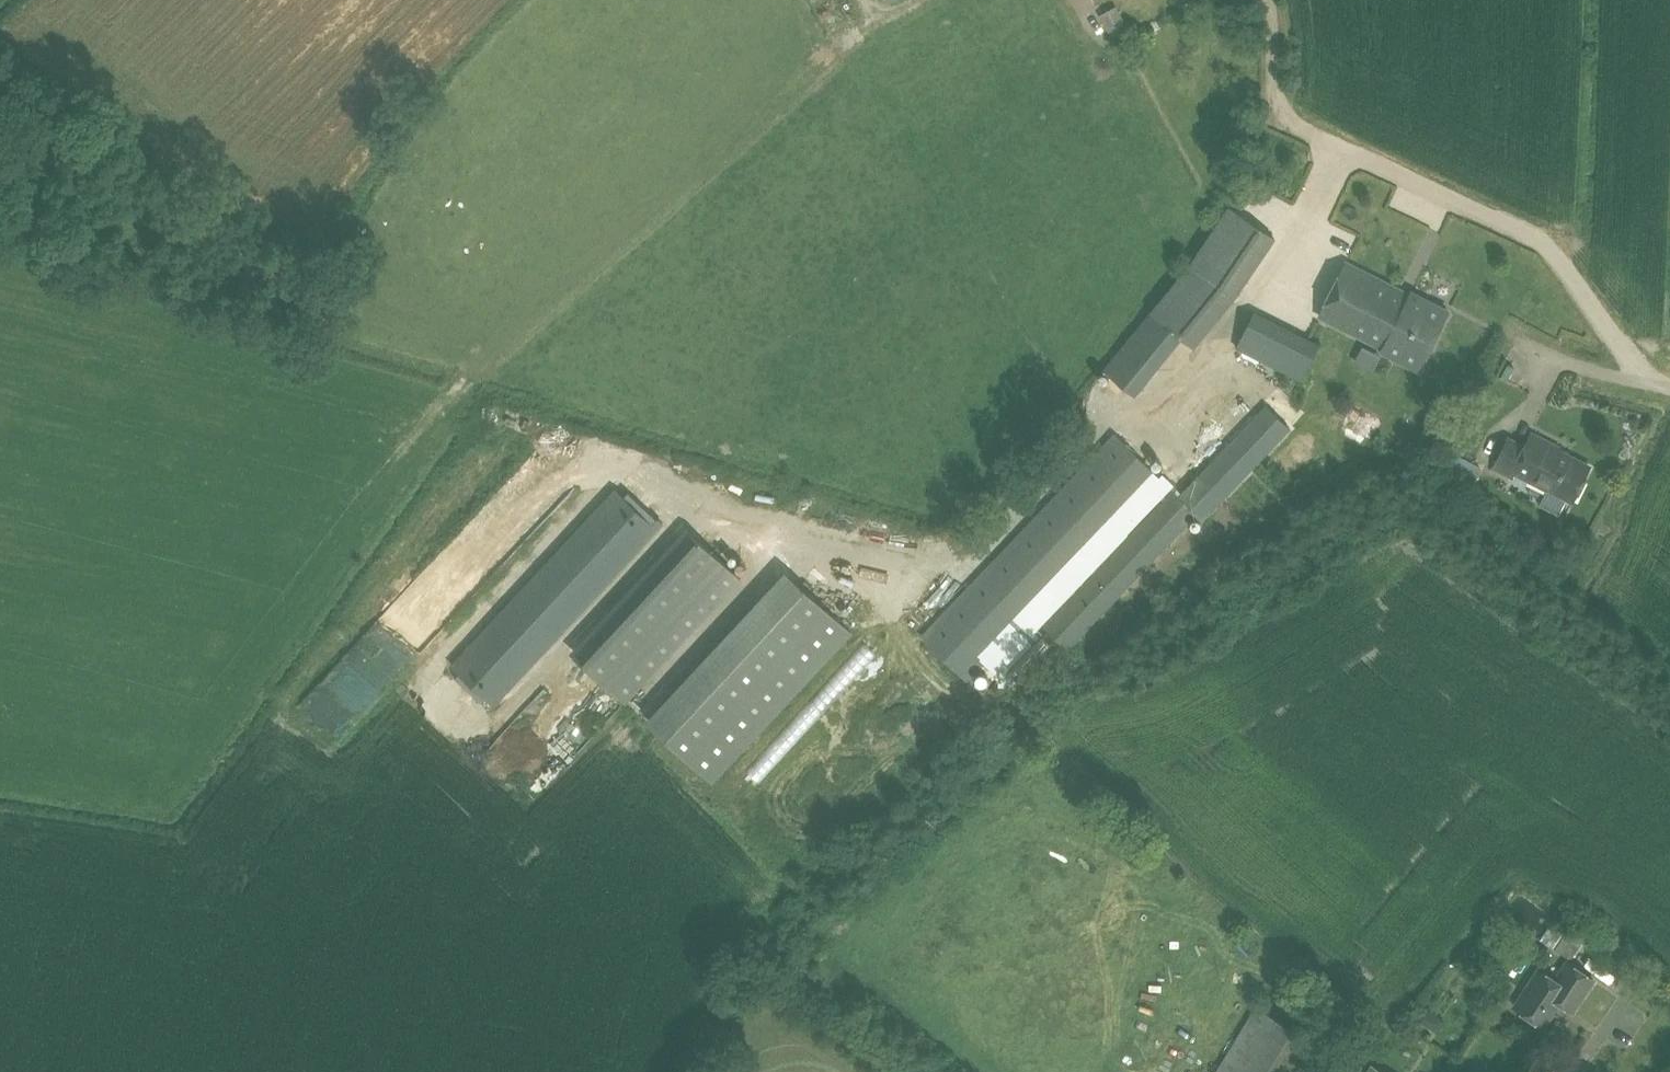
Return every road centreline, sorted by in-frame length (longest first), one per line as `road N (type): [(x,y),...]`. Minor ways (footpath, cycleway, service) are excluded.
road 1 (unclassified): [(1669,389),(1585,369),(1513,332)]

